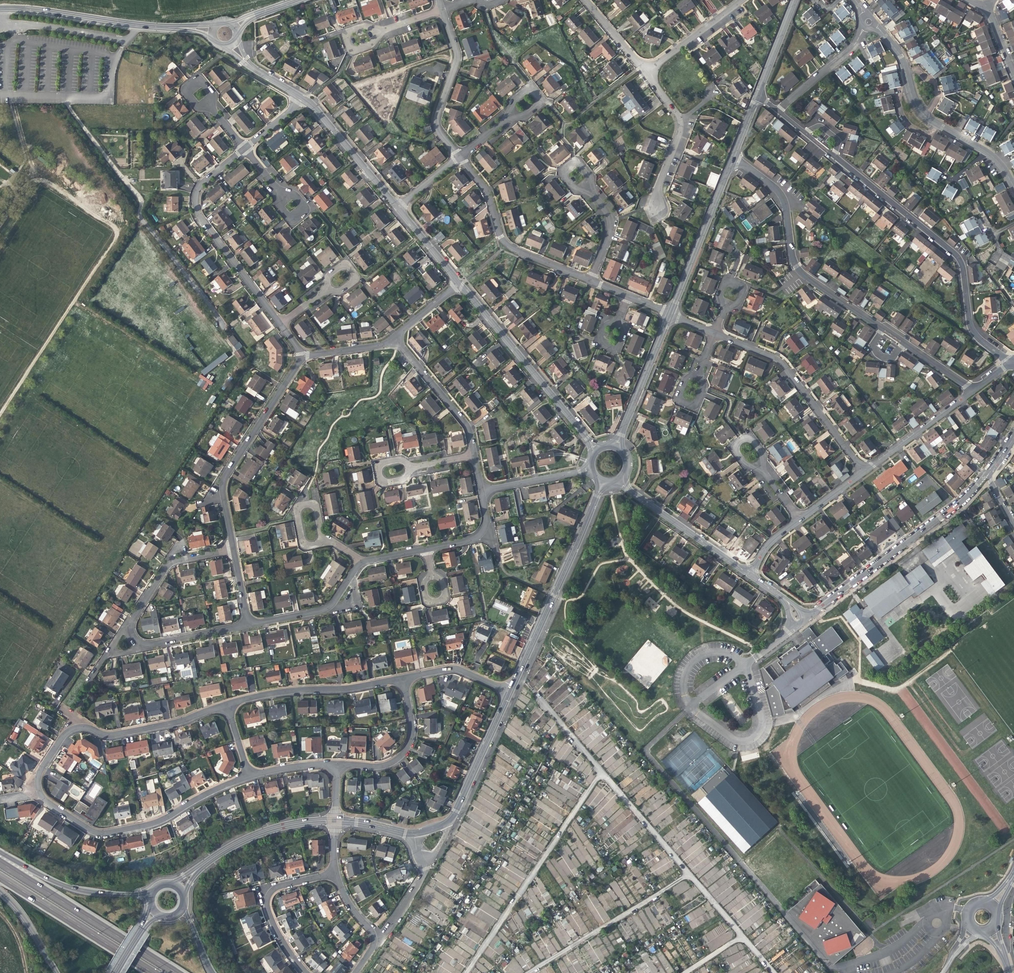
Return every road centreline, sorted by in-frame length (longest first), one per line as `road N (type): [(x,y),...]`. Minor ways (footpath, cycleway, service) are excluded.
road 1 (residential): [(225,704),(122,733),(70,729),(39,769),(37,789),(88,829),(105,832),(154,822),(249,775)]
road 2 (residential): [(1009,363),(971,328),(955,256),(832,156)]
road 3 (residential): [(733,155),(780,195),(799,269),(882,327)]
road 4 (residential): [(992,466),(957,503),(807,617)]
road 5 (residential): [(508,692),(602,481)]
road 6 (residential): [(245,149),(199,185),(195,207),(277,323)]
road 7 (residential): [(877,26),(901,57),(920,112),(993,157),(1013,188)]
road 8 (residential): [(595,449),(458,282)]
road 9 (residential): [(303,357),(223,479),(232,548)]
road 10 (residential): [(713,332),(779,361),(863,471)]
road 11 (trunk): [(175,972),(0,863)]
road 12 (residential): [(458,157),(485,189),(506,244),(589,279)]
road 13 (trunk): [(0,877),(153,972)]
road 14 (residential): [(402,677),(225,704)]
road 15 (residential): [(179,886),(251,836),(334,820)]
road 16 (residential): [(669,314),(733,155)]
road 17 (residential): [(166,26),(0,9)]
road 18 (residential): [(748,574),(616,480)]
road 19 (residential): [(335,873),(276,887),(265,900),(277,933),(306,972)]
road 20 (residential): [(441,9),(456,58),(435,126),(458,157)]
road 21 (trunk): [(148,892),(87,892),(0,851)]
road 22 (unclassified): [(688,705),(728,736),(752,737),(758,712),(743,665)]
road 23 (residential): [(337,763),(381,765),(403,752),(411,729),(402,677)]
road 24 (residential): [(396,207),(302,97)]
road 25 (residential): [(447,821),(508,692)]
road 26 (residential): [(615,446),(669,314)]
road 27 (residential): [(473,455),(463,422),(392,343)]
road 28 (residential): [(863,471),(973,389)]
road 29 (residential): [(232,548),(167,564),(130,621)]
road 30 (residential): [(251,620),(327,607),(359,564)]
road 31 (residential): [(645,72),(741,0)]

